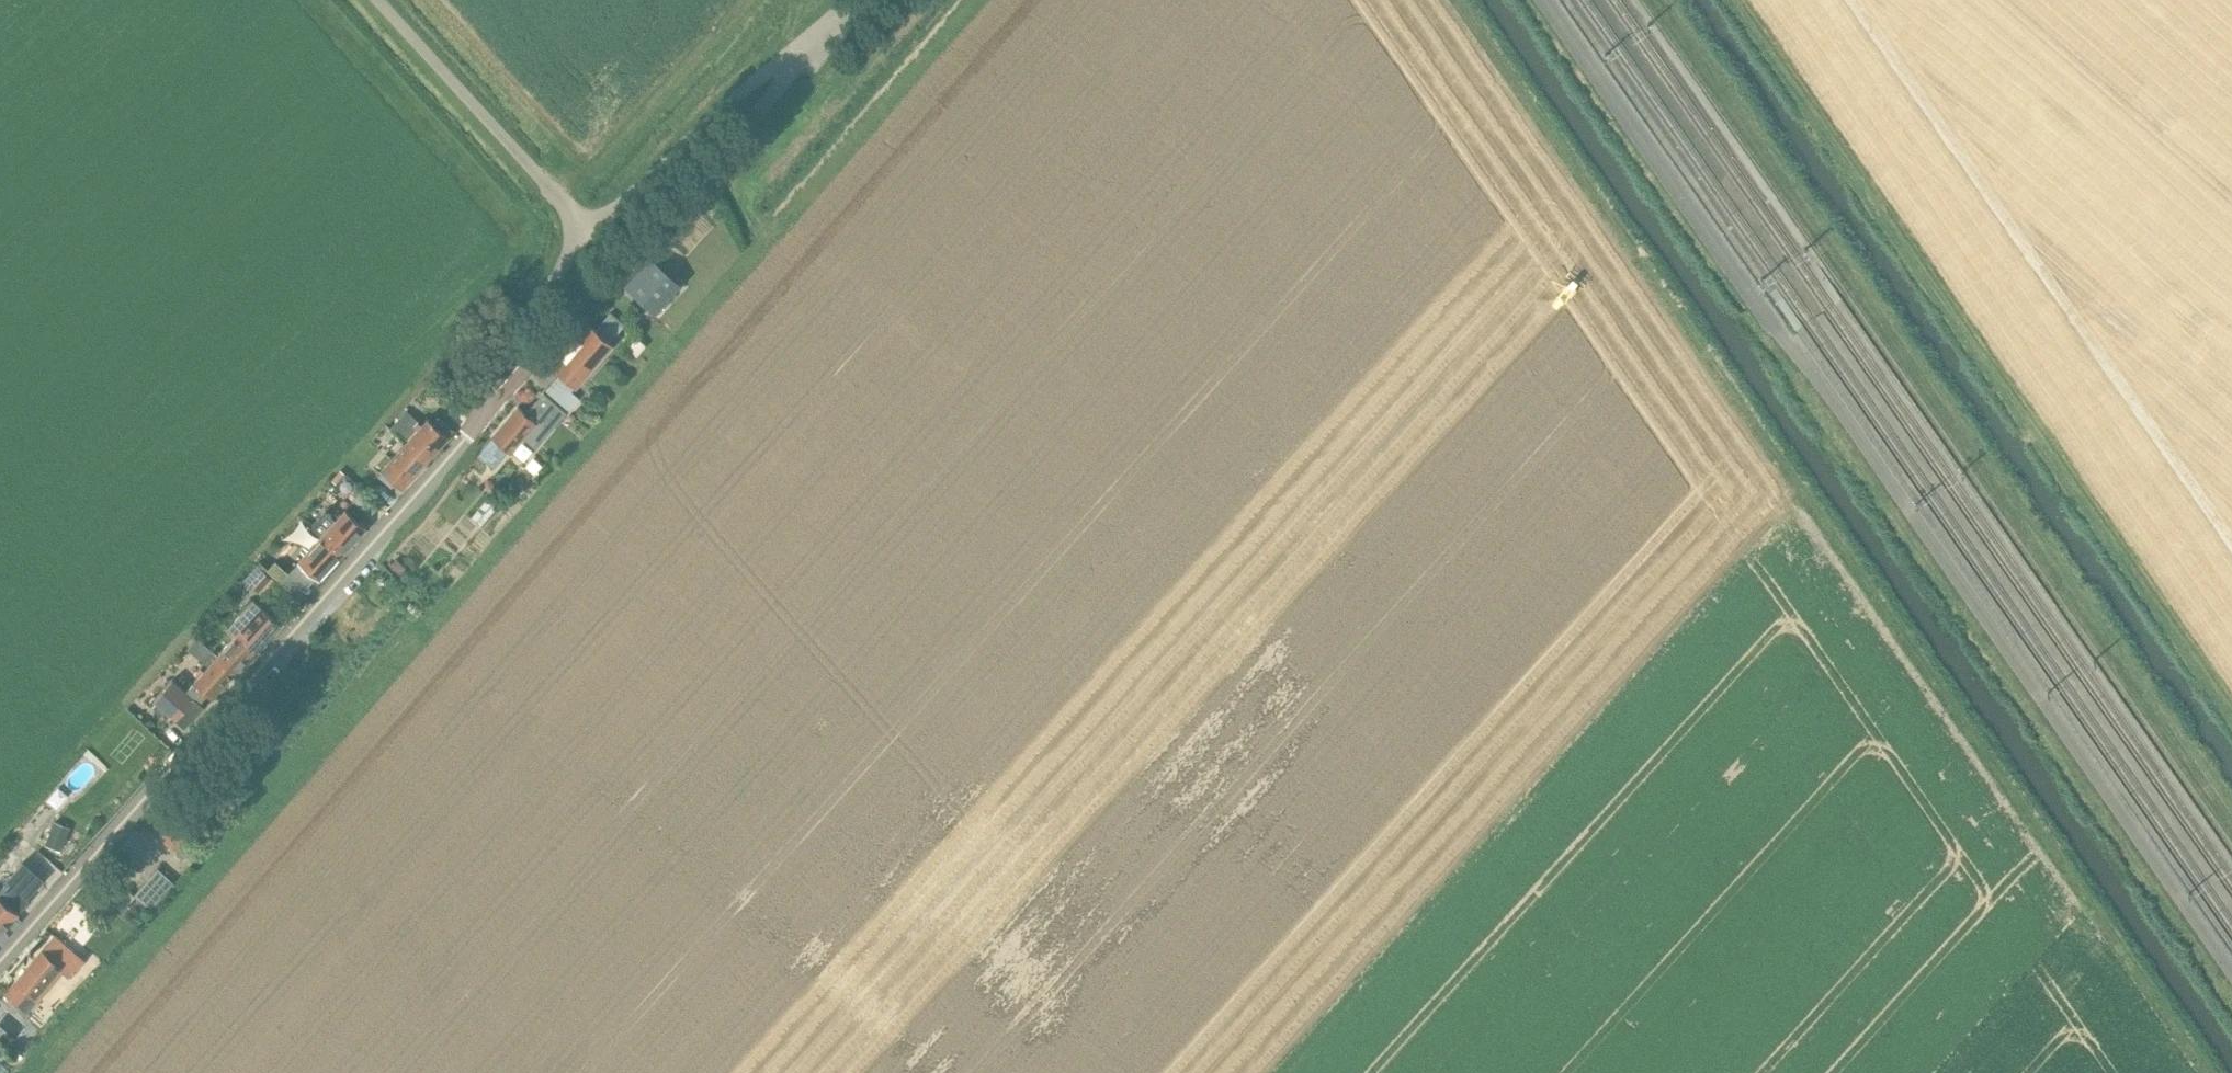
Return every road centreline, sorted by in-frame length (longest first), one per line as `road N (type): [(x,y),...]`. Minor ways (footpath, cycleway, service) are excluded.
road 1 (track): [(1656,0),(2231,822)]
road 2 (unclassified): [(0,968),(476,433)]
road 3 (residential): [(476,433),(591,309),(633,246),(860,0)]
road 4 (residential): [(586,234),(856,0)]
road 5 (unclassified): [(586,234),(374,0)]
road 6 (unclassified): [(476,433),(586,234)]

